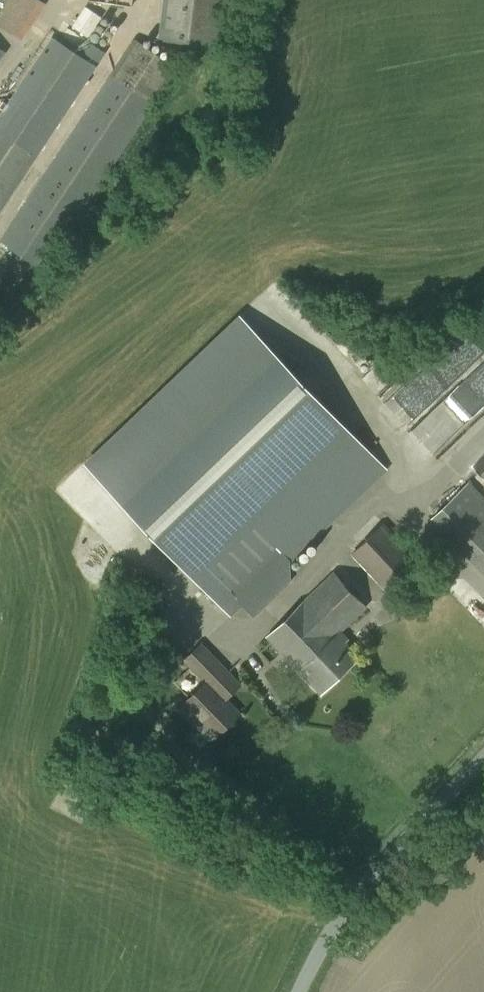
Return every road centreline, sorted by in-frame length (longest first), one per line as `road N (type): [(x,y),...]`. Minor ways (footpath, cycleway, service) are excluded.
road 1 (unclassified): [(300,991),(351,898),(483,756)]

